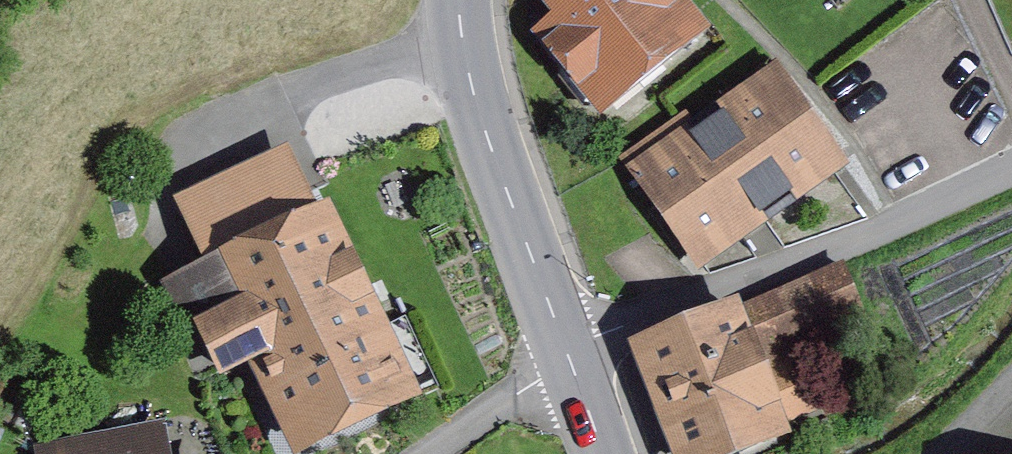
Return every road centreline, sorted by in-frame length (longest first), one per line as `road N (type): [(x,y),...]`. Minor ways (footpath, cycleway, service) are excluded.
road 1 (residential): [(567,352),(1011,174)]
road 2 (secondary): [(459,0),(491,147),(567,352)]

